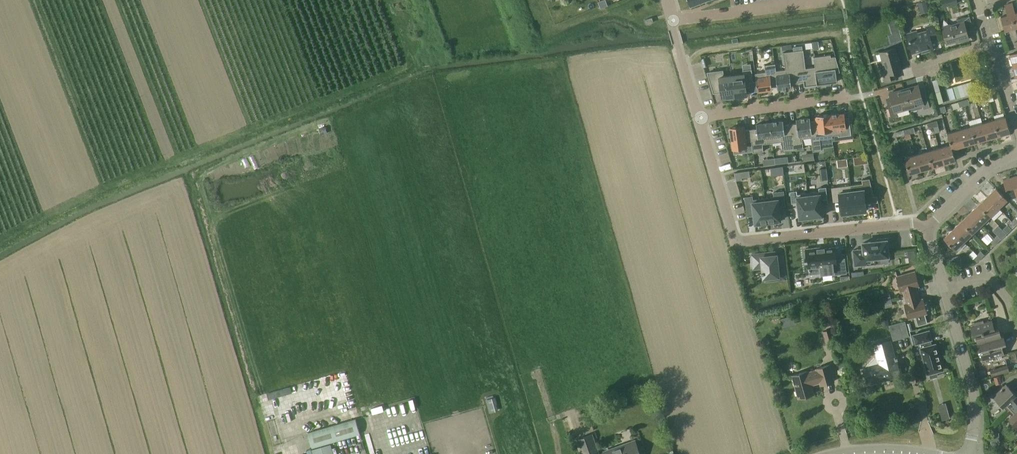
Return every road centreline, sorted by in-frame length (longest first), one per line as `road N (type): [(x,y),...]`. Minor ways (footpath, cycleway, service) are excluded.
road 1 (residential): [(927,230),(908,223),(745,239),(731,228),(700,118)]
road 2 (residential): [(700,118),(874,92)]
road 3 (residential): [(969,453),(976,398),(945,289)]
road 4 (residential): [(673,21),(826,1)]

